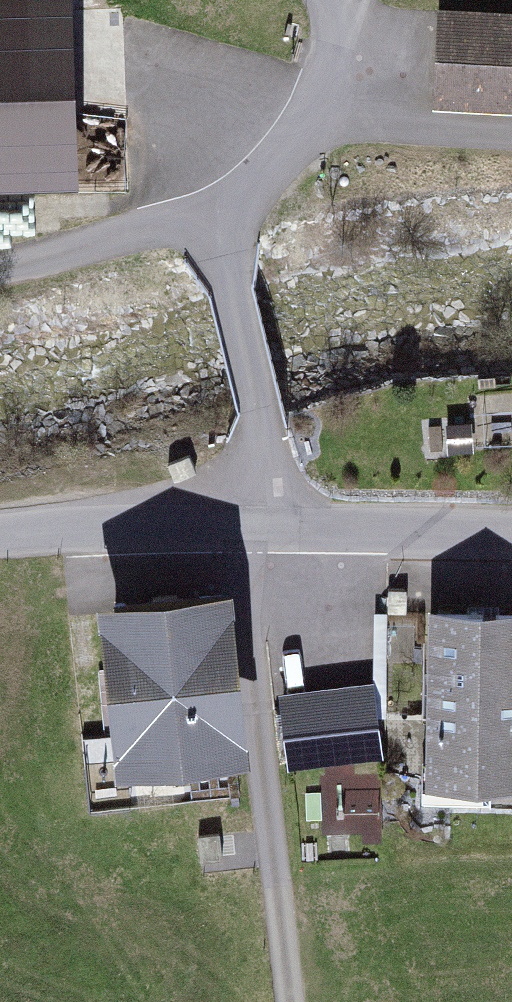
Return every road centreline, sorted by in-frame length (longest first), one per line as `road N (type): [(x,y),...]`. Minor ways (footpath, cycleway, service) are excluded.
road 1 (unclassified): [(251,533),(251,449),(212,231)]
road 2 (unclassified): [(212,231),(300,178),(339,100),(338,16),(321,0)]
road 3 (residential): [(511,535),(251,533)]
road 4 (residential): [(251,533),(4,535)]
road 5 (residential): [(0,275),(212,231)]

